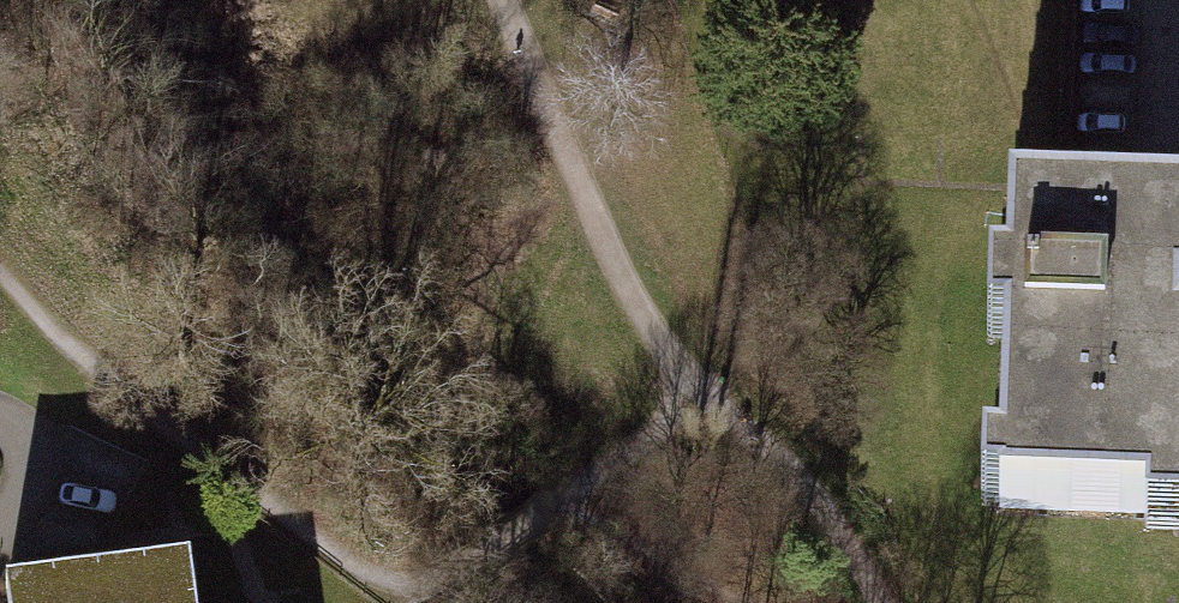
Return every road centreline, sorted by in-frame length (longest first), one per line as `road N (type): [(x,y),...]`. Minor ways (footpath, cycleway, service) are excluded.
road 1 (track): [(709,405),(425,584),(343,562),(41,324),(0,275)]
road 2 (track): [(878,602),(835,517),(709,405),(622,288),(501,0)]

